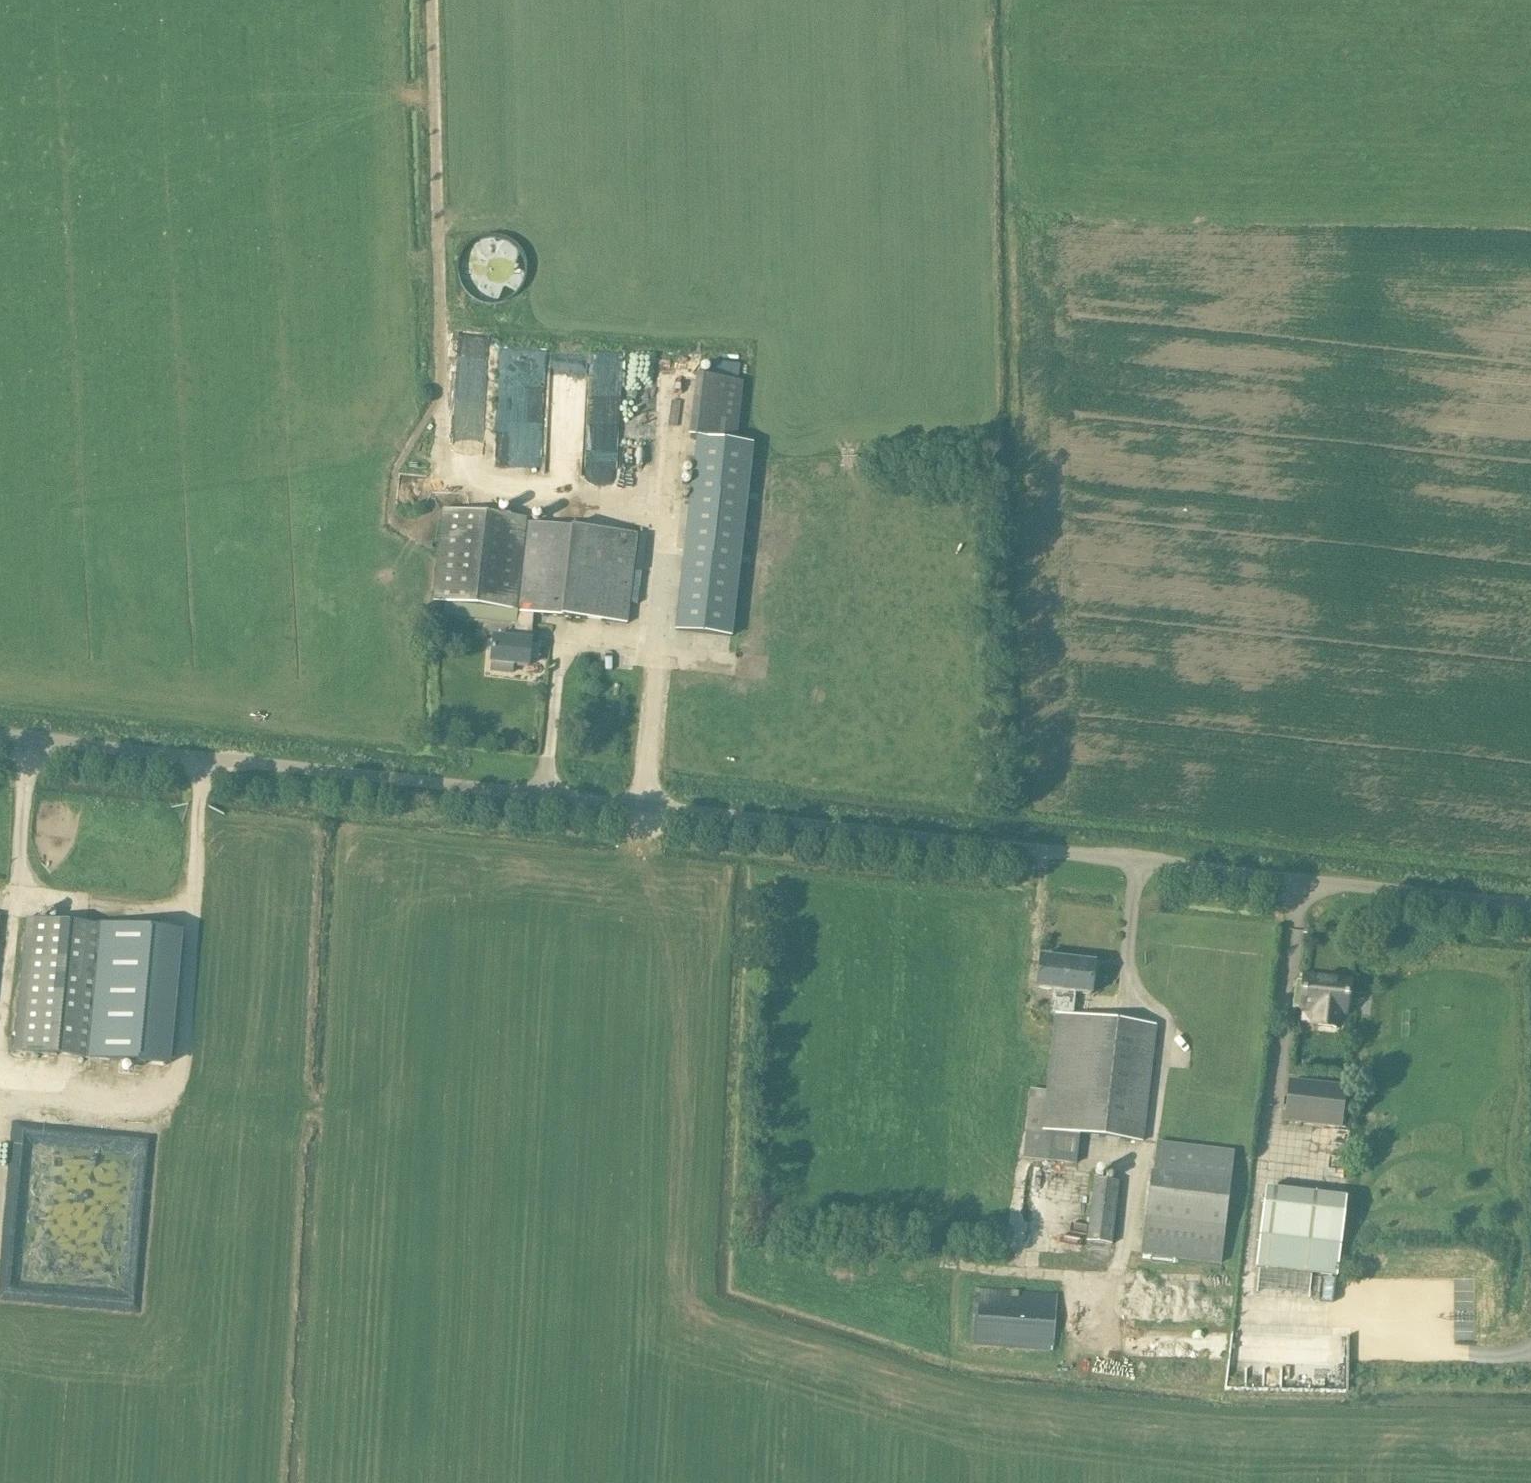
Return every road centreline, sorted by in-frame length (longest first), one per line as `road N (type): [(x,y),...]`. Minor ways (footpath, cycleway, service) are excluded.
road 1 (unclassified): [(1530,904),(0,736)]
road 2 (track): [(444,477),(431,0)]

